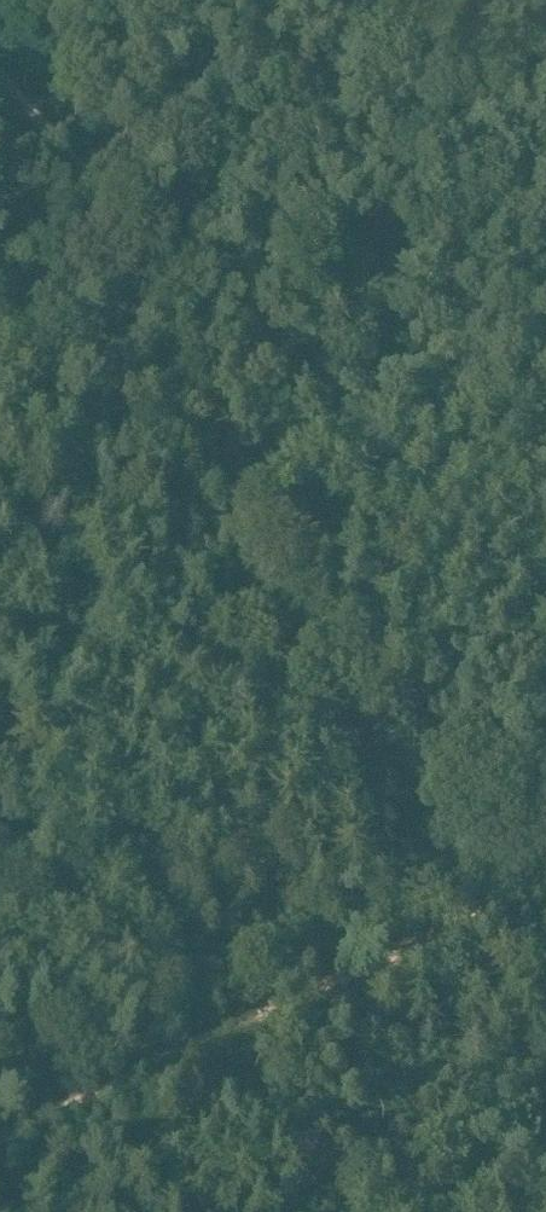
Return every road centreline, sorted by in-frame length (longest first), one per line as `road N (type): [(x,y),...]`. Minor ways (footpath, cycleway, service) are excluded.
road 1 (track): [(545,844),(452,766),(353,654),(268,521),(189,316)]
road 2 (track): [(545,889),(0,1132)]
road 3 (track): [(189,316),(290,0)]
road 4 (track): [(0,70),(96,183),(189,316)]

